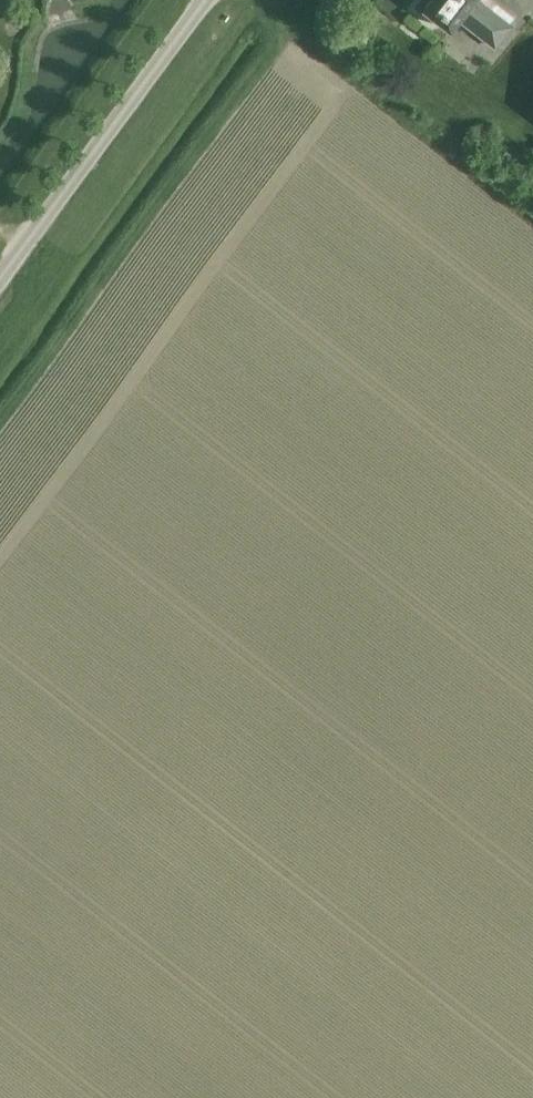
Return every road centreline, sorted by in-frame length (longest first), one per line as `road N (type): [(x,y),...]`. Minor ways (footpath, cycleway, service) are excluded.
road 1 (unclassified): [(0,268),(194,0)]

